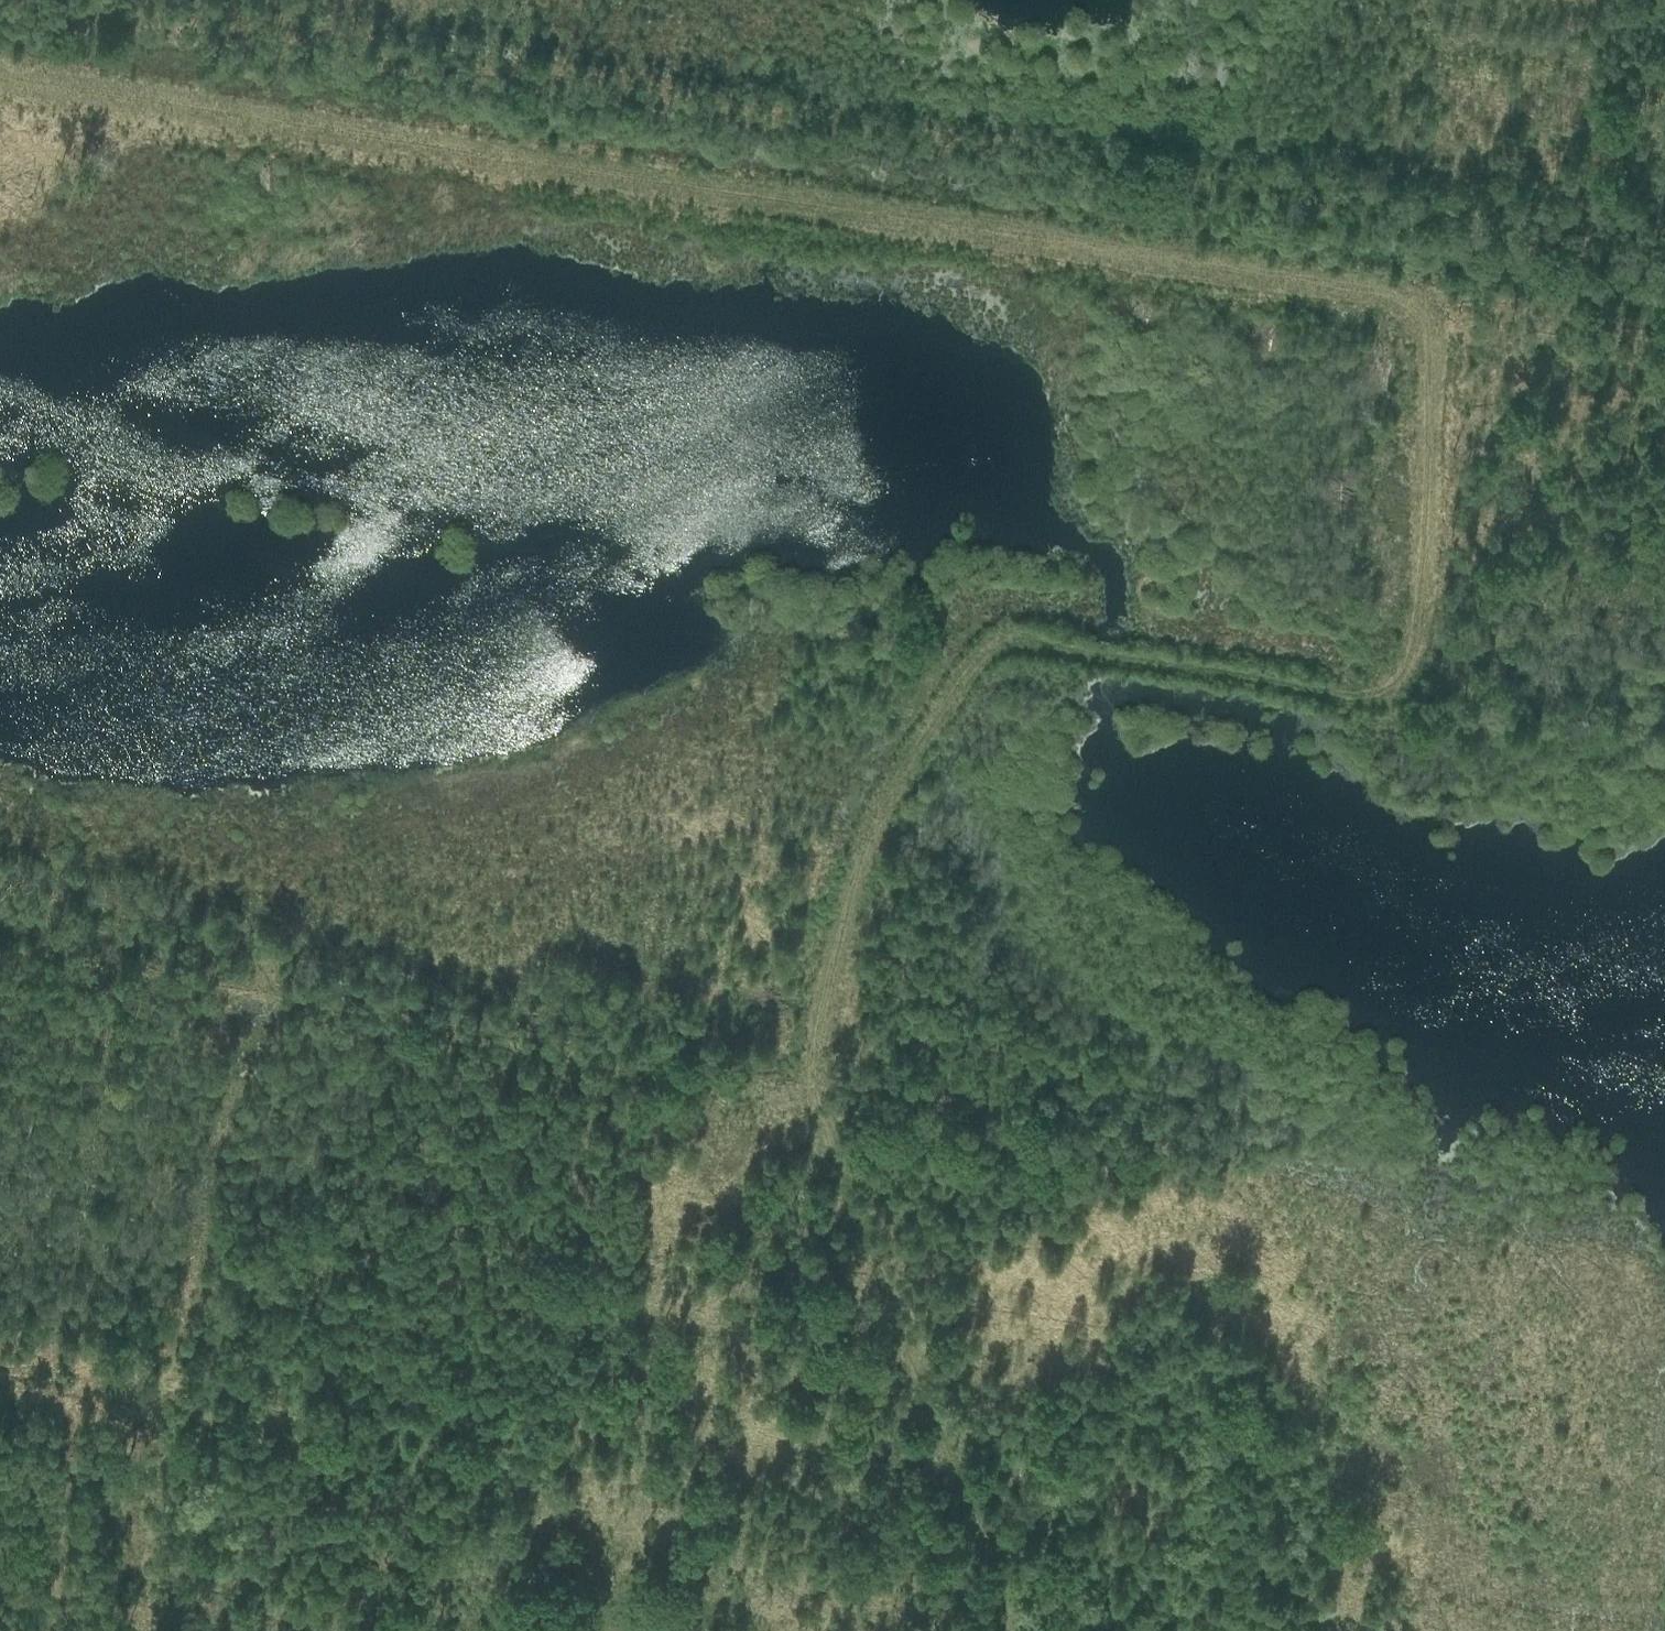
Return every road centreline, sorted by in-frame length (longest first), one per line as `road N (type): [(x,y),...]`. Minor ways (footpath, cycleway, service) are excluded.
road 1 (track): [(1013,1630),(974,1497),(939,1431),(807,1091)]

